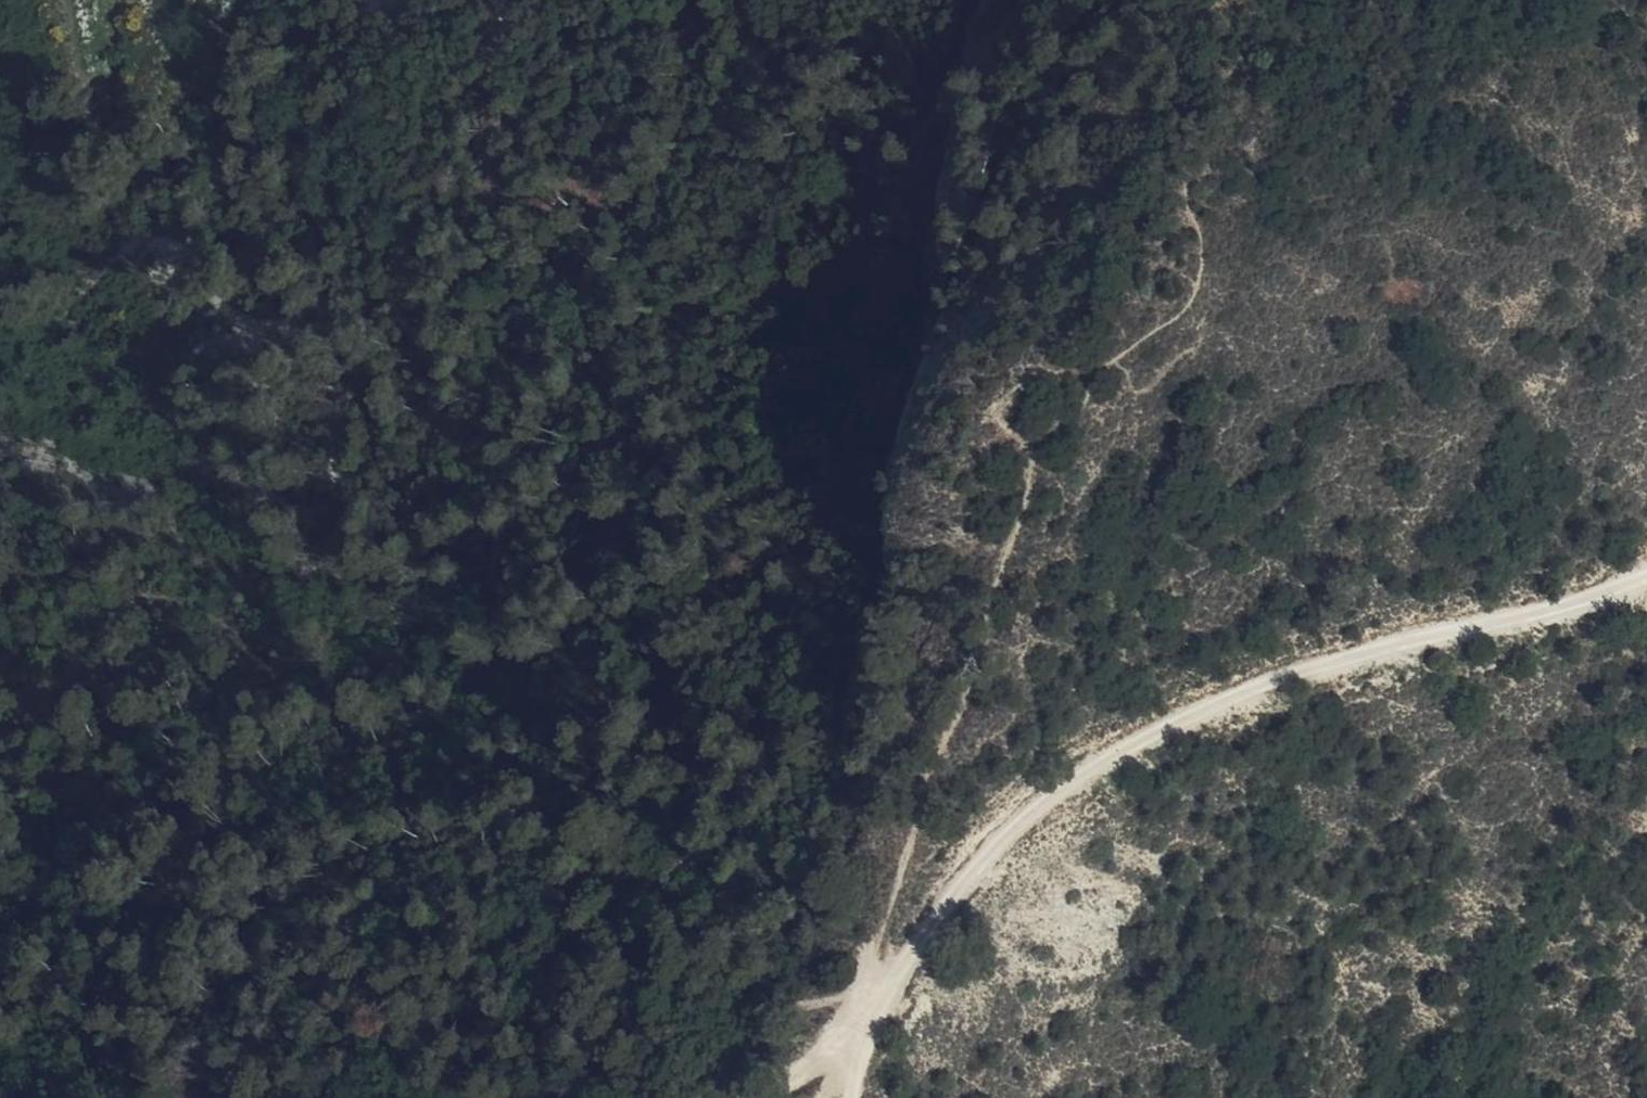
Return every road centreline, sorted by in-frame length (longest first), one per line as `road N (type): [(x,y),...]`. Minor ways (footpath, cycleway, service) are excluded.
road 1 (track): [(1646,573),(1528,614),(1342,658),(1167,720),(1054,791),(952,895),(866,1008)]
road 2 (track): [(759,1097),(866,1008)]

